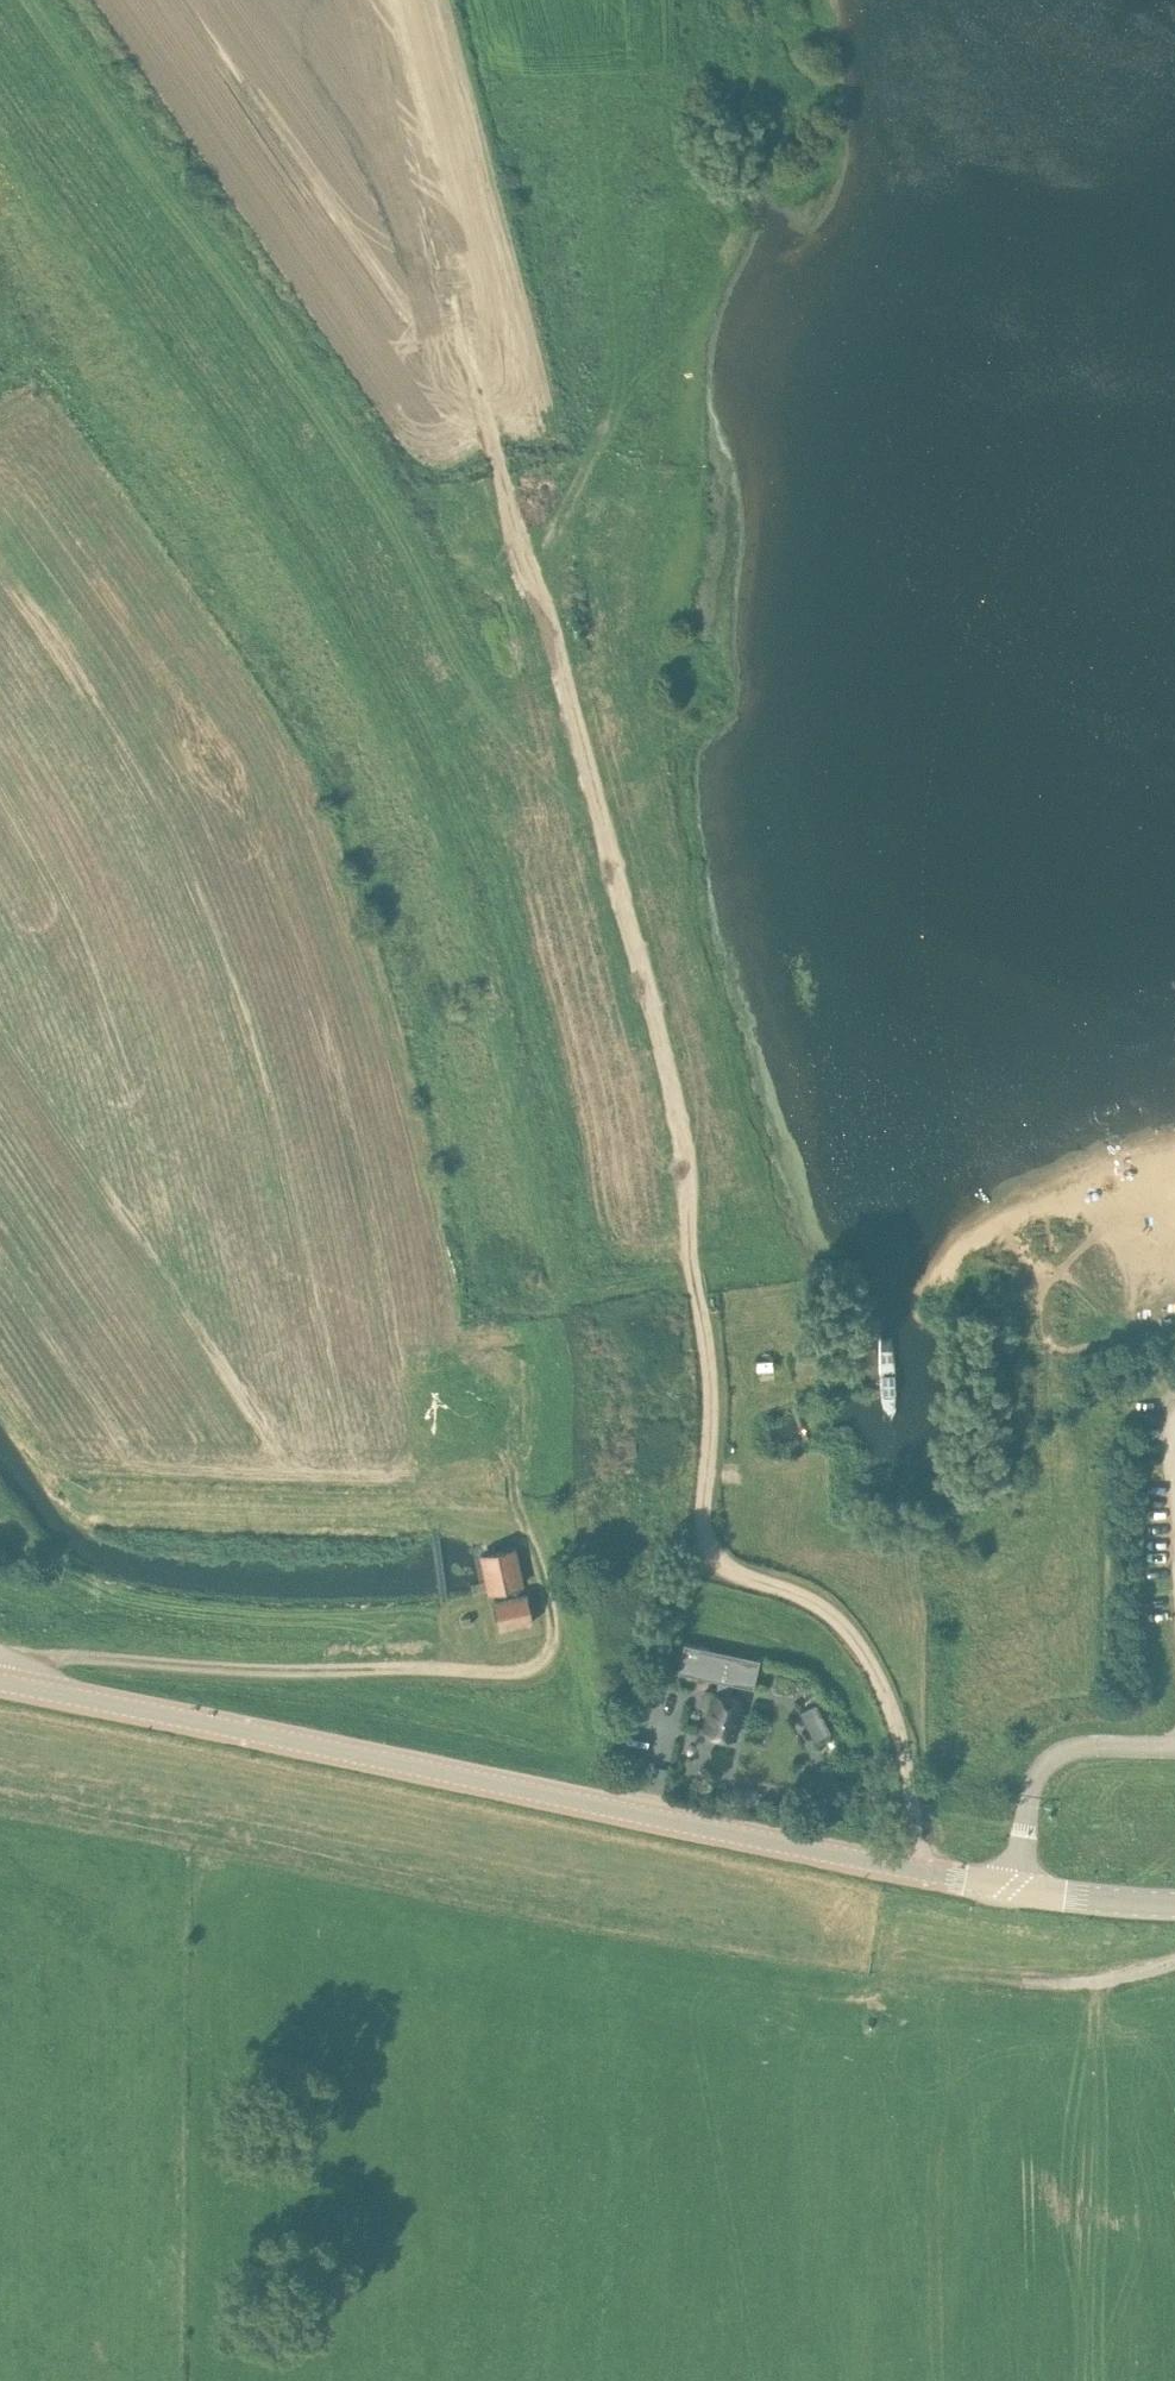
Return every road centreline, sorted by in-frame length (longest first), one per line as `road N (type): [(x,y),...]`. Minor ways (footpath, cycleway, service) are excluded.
road 1 (track): [(705,1329),(634,965),(385,0)]
road 2 (secondary): [(1014,1887),(0,1679)]
road 3 (track): [(11,1681),(53,1660),(524,1672),(549,1657),(554,1629),(493,1452)]
road 4 (secondary): [(1014,1887),(1174,1905)]

